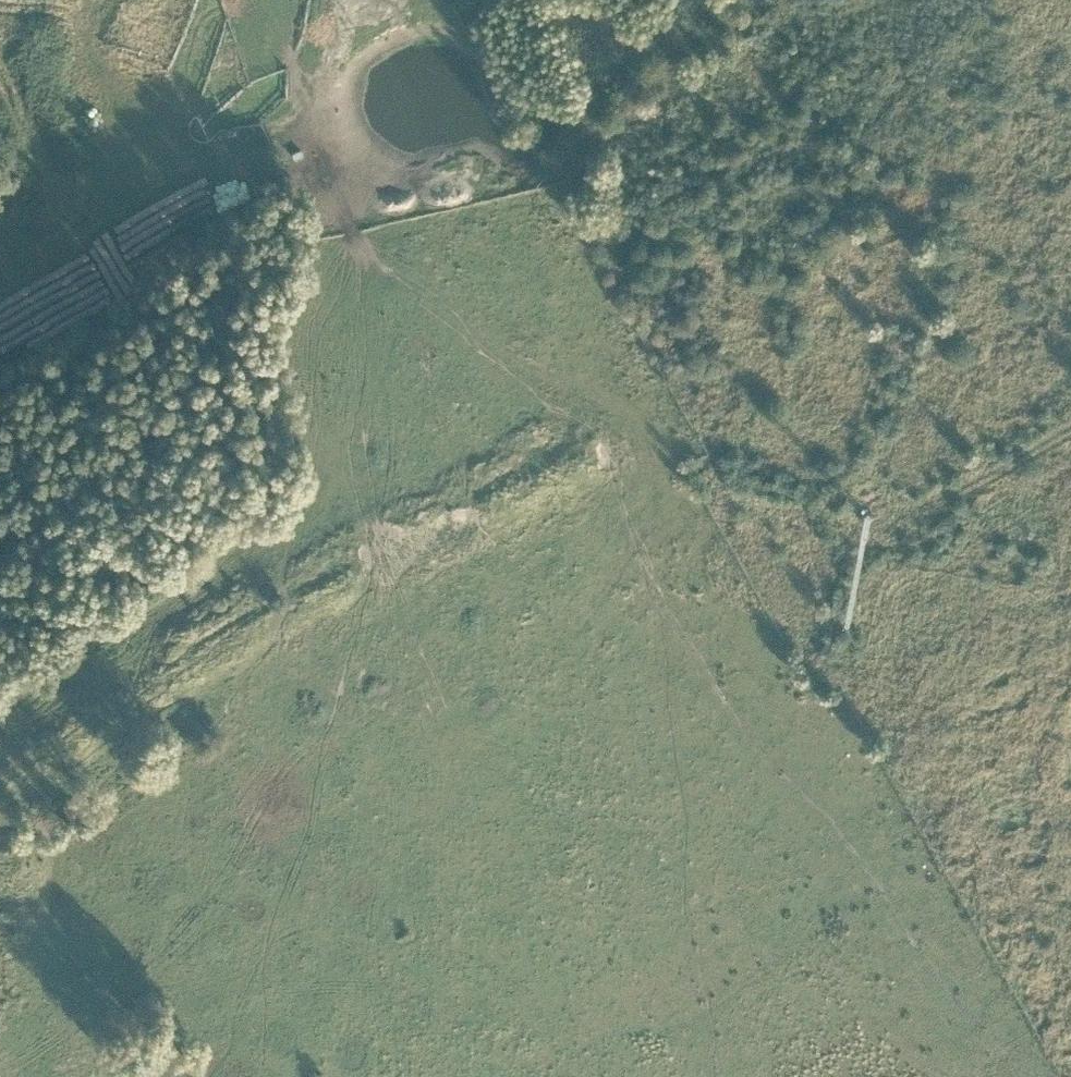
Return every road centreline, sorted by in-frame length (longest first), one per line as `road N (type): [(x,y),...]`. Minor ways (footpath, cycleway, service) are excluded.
road 1 (track): [(934,502),(1070,421)]

